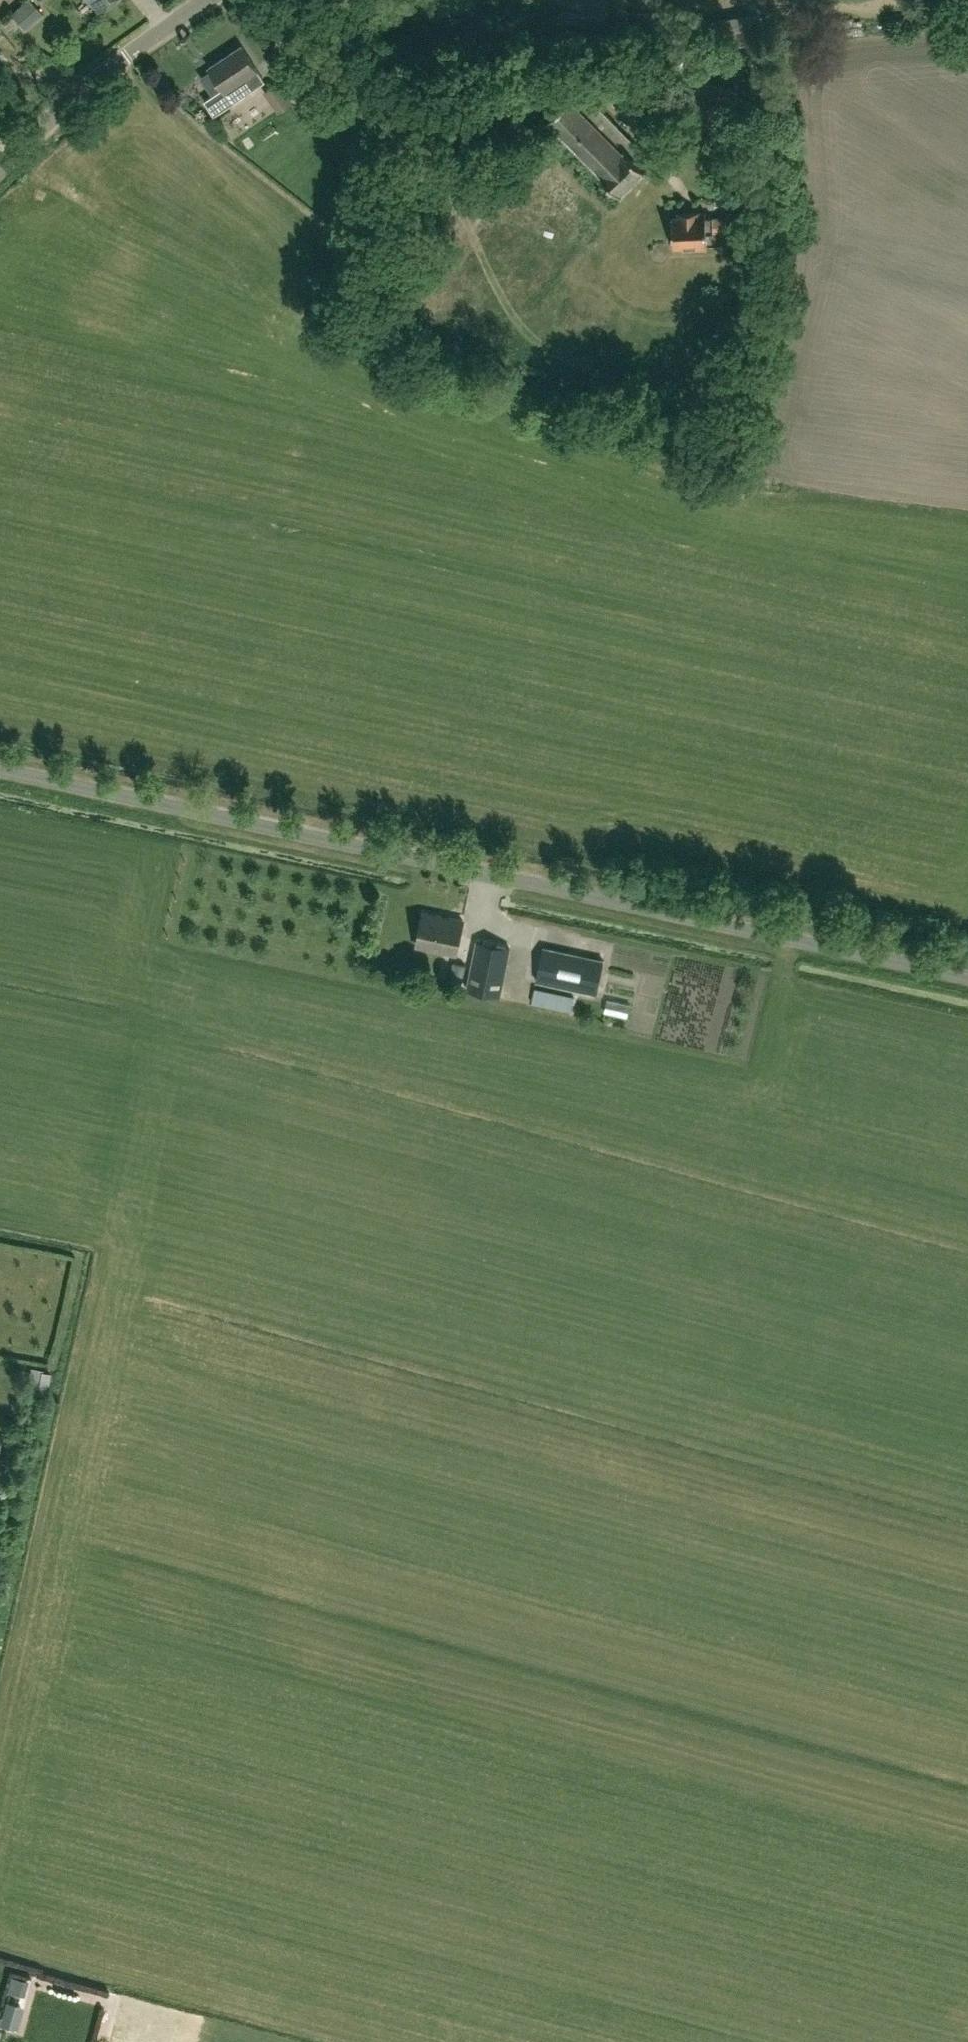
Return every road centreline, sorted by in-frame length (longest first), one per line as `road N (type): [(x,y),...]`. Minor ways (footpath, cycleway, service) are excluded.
road 1 (unclassified): [(967,984),(0,769)]
road 2 (unclassified): [(0,168),(127,54),(210,0)]

